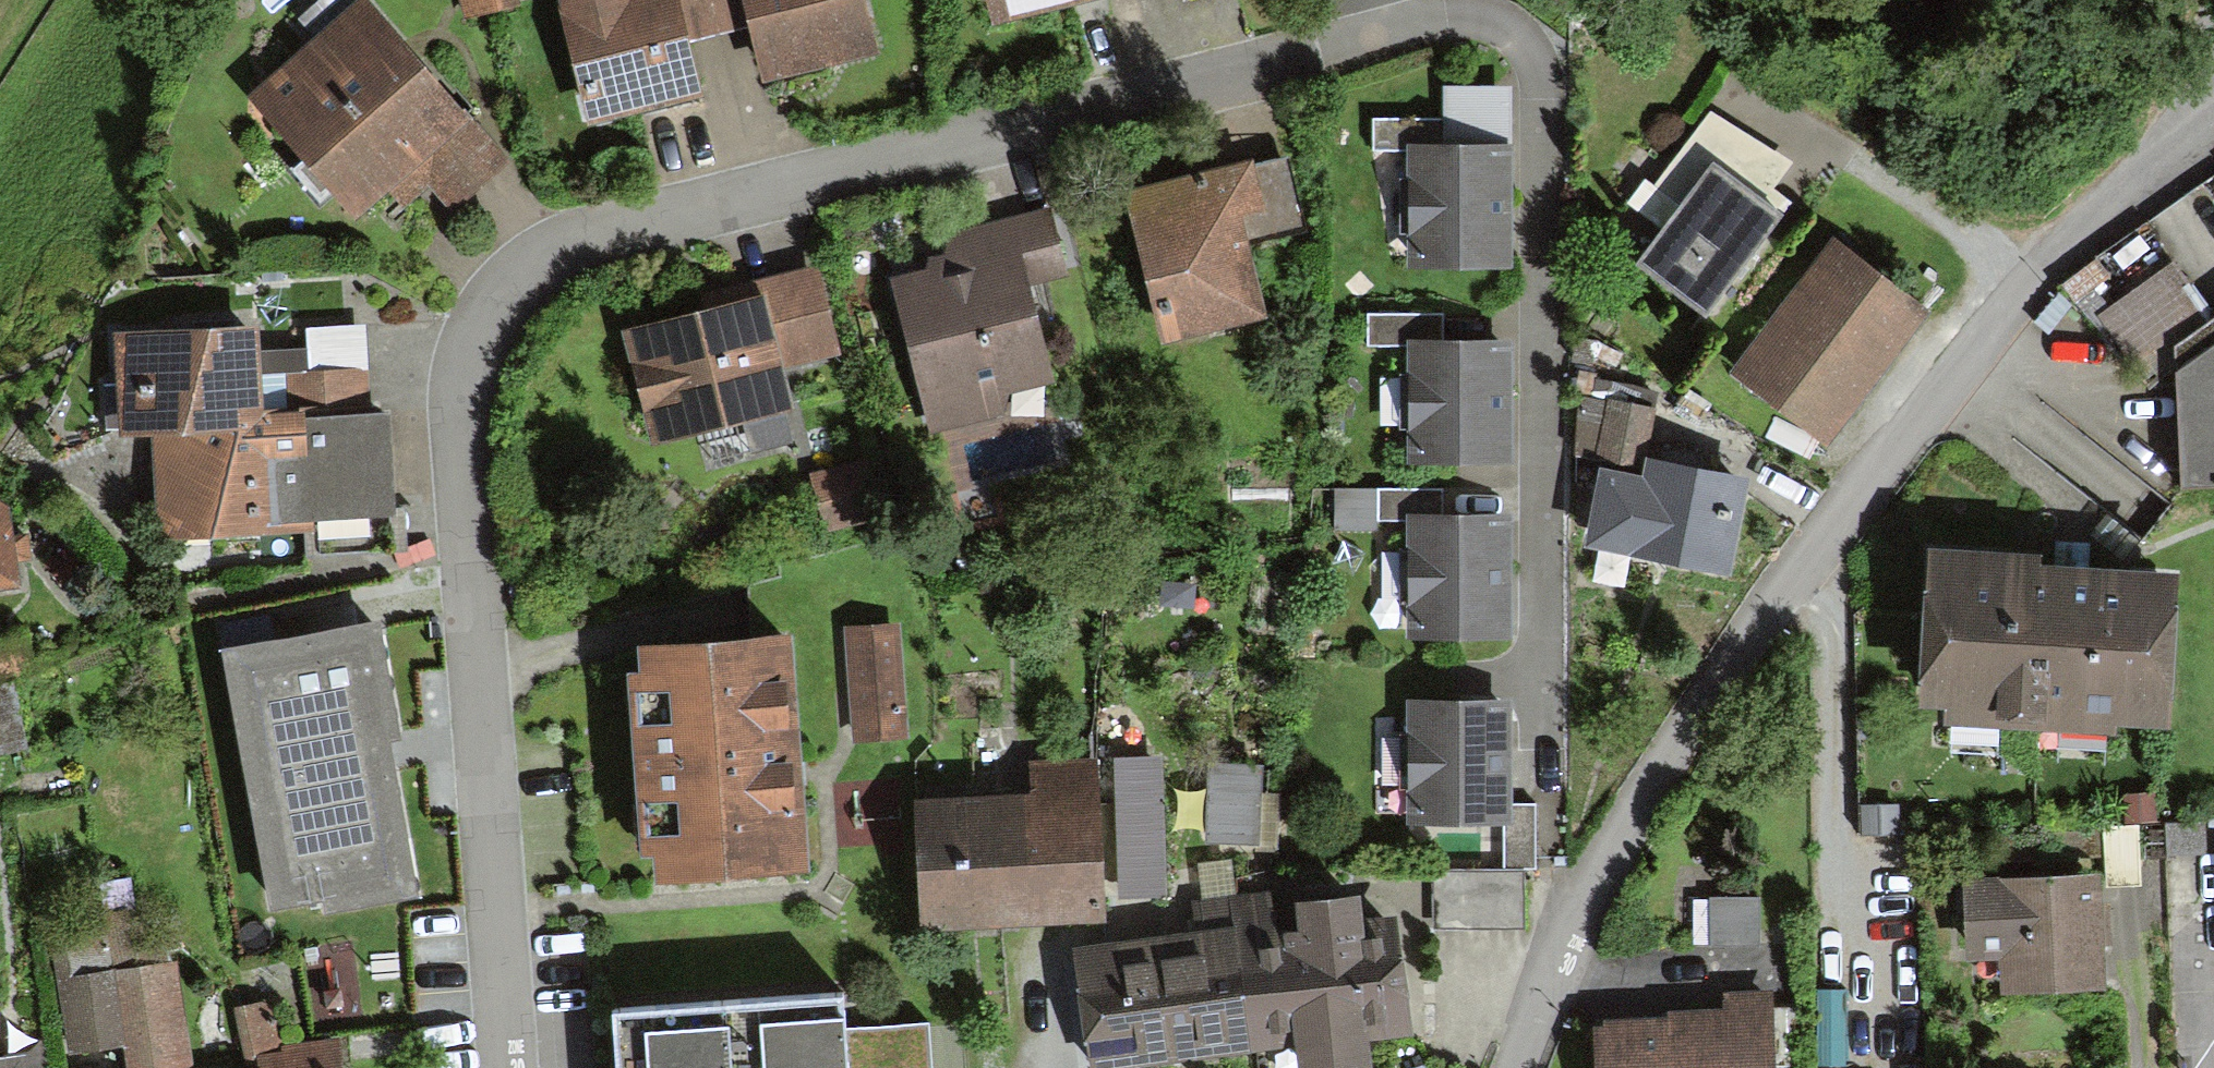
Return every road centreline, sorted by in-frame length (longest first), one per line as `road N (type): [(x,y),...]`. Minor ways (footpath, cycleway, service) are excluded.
road 1 (residential): [(508,1067),(462,423),(472,355),(512,285),(571,239),(1445,16),(1491,20),(1525,40),(1543,75),(1542,748)]
road 2 (residential): [(2213,123),(2085,228),(1989,328),(1710,694),(1599,866),(1550,962),(1518,1067)]

